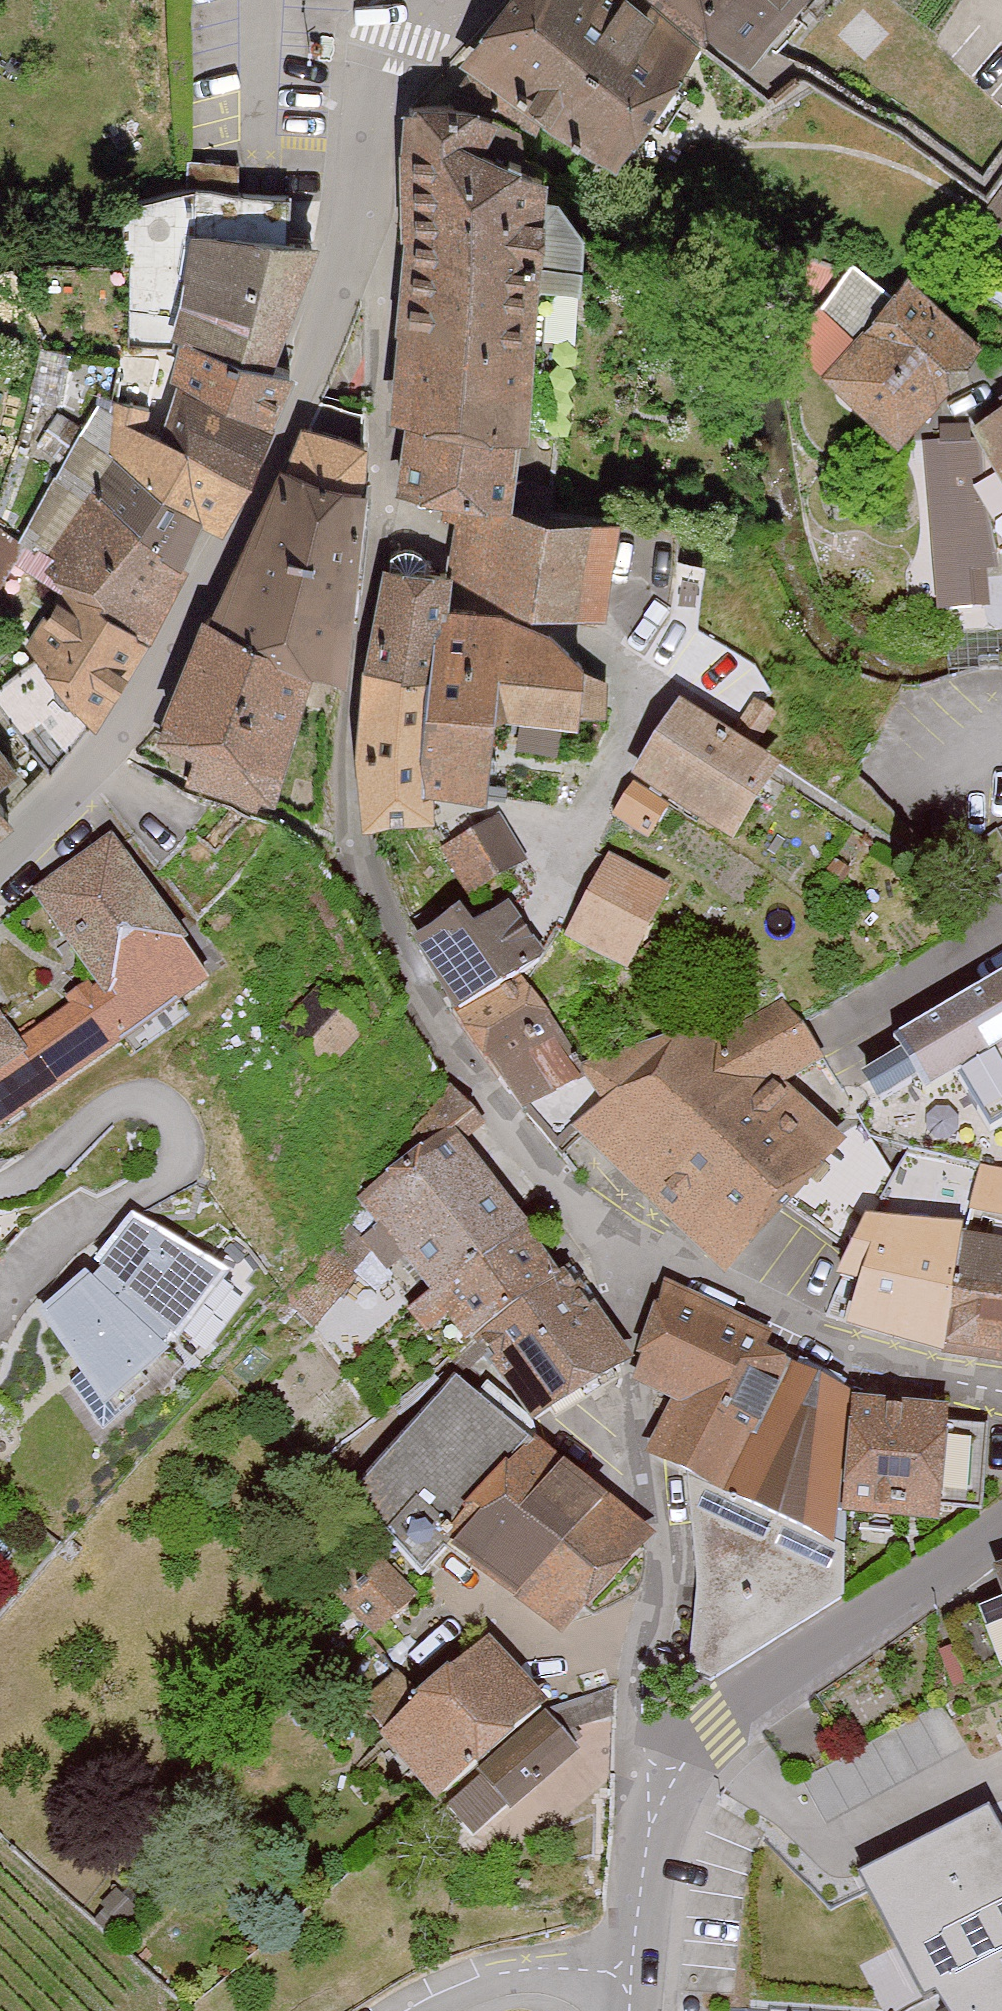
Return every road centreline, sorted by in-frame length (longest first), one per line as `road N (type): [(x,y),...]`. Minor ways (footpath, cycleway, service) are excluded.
road 1 (residential): [(616,1232),(543,1165),(416,989),(352,838),(341,740),(377,516),(378,308),(365,237)]
road 2 (residential): [(365,237),(265,485),(108,765),(0,866)]
road 3 (residential): [(653,1797),(639,1701),(667,1542),(634,1420),(616,1232)]
road 4 (residential): [(1001,1524),(974,1552),(753,1699),(653,1797)]
road 5 (residential): [(1001,1394),(867,1363),(616,1232)]
road 6 (residential): [(421,25),(393,52),(378,92),(365,237)]
road 7 (residential): [(653,1797),(630,2010)]

